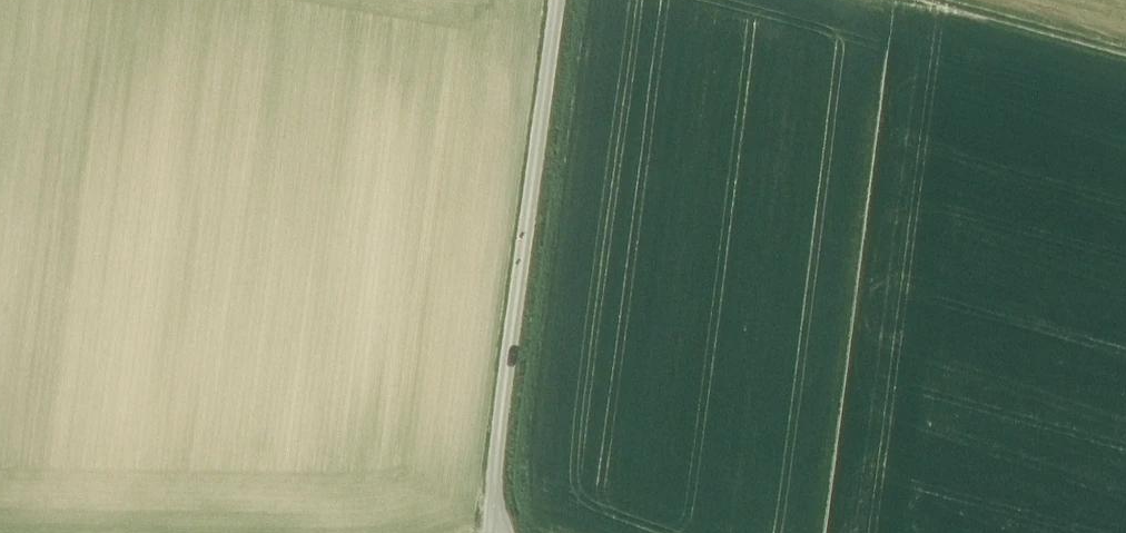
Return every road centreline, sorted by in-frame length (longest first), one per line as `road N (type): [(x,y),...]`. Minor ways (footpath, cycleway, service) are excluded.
road 1 (residential): [(491,504),(554,0)]
road 2 (track): [(930,0),(1125,51)]

